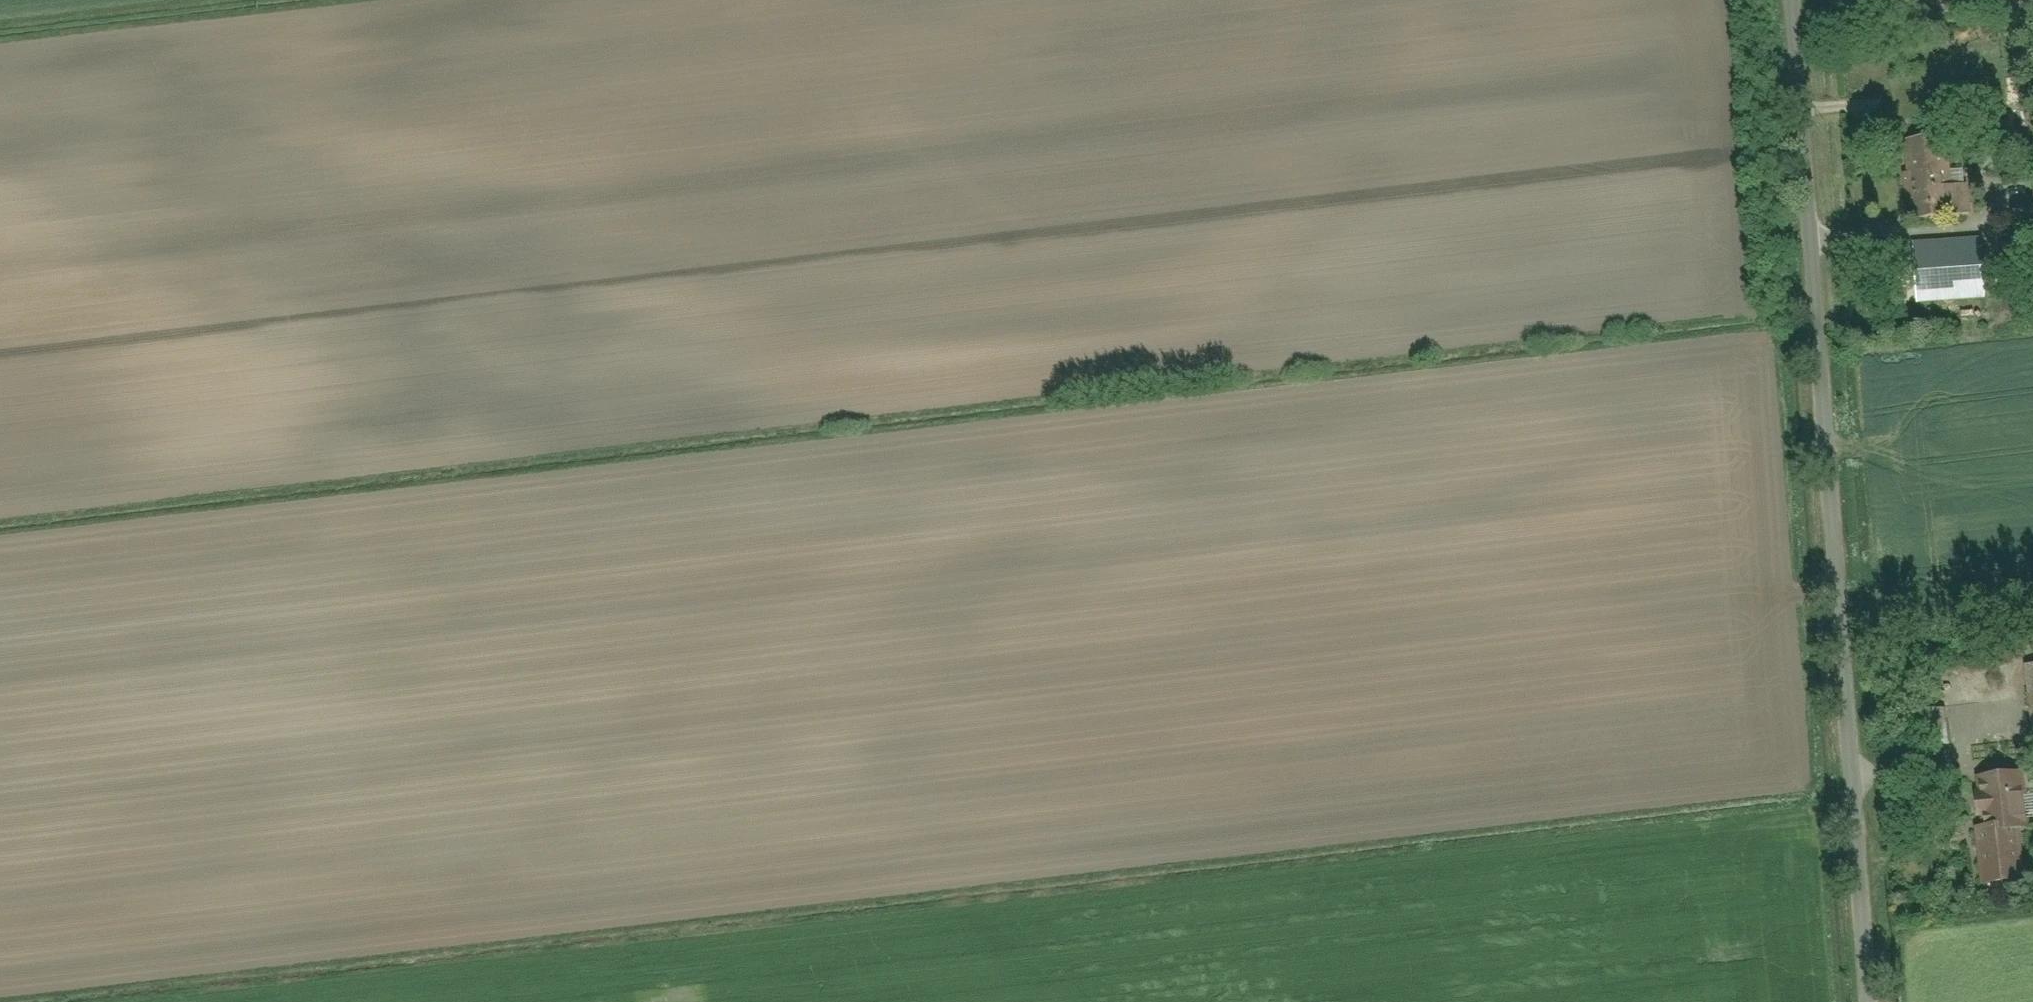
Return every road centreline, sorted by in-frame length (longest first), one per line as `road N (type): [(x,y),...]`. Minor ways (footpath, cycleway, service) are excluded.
road 1 (unclassified): [(1792,0),(1867,1001)]

